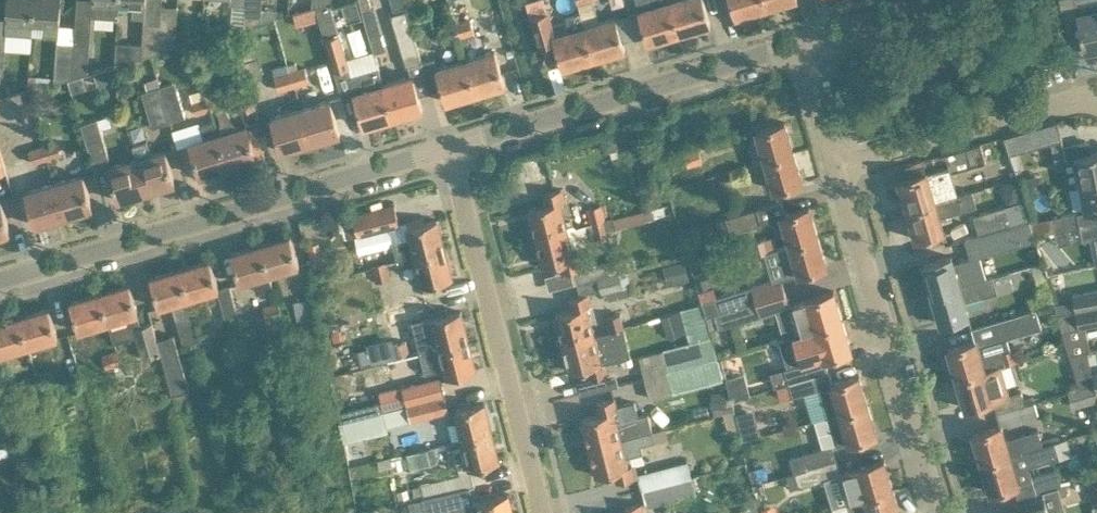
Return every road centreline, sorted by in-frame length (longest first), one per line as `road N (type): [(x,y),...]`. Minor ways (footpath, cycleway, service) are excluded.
road 1 (residential): [(0,277),(450,146)]
road 2 (residential): [(544,512),(450,146)]
road 3 (residential): [(450,146),(802,43)]
road 4 (residential): [(937,512),(833,164)]
road 5 (residential): [(833,164),(1096,97)]
road 6 (residential): [(802,43),(939,0)]
road 7 (residential): [(833,164),(802,43)]

